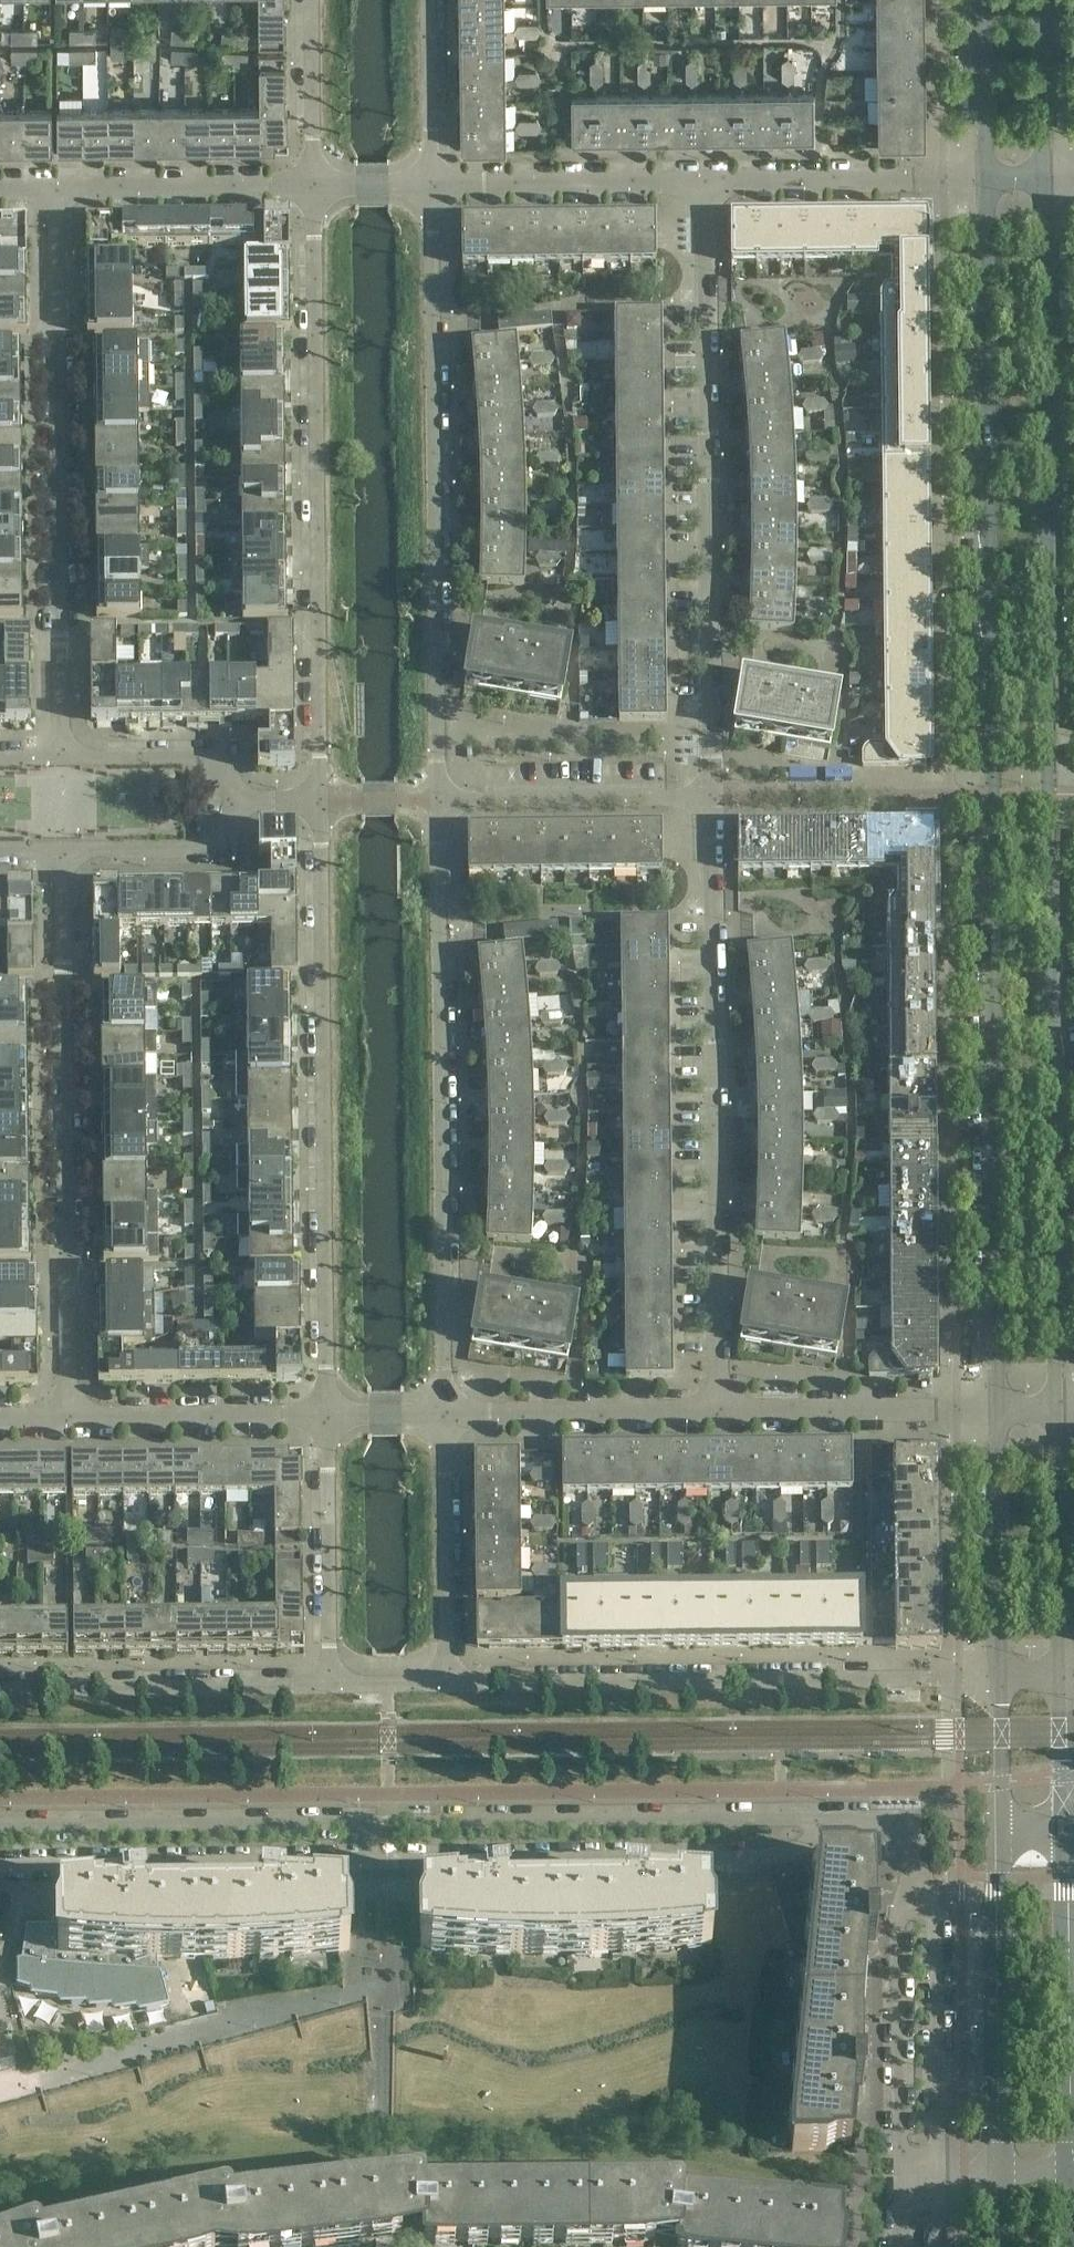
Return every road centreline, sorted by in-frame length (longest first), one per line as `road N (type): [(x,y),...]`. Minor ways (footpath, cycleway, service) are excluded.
road 1 (tertiary): [(983,179),(999,1411)]
road 2 (tertiary): [(1056,1410),(1045,179)]
road 3 (residential): [(320,799),(328,1417)]
road 4 (residential): [(446,1415),(438,799)]
road 5 (residential): [(720,1412),(715,797)]
road 6 (residential): [(715,797),(707,184)]
road 7 (residential): [(438,799),(433,188)]
road 8 (residential): [(315,188),(320,799)]
road 9 (residential): [(62,758),(56,190)]
road 10 (residential): [(71,1415),(62,854)]
road 11 (residential): [(999,1680),(453,1683)]
road 12 (residential): [(390,1861),(771,1859),(794,1855),(846,1822)]
road 13 (residential): [(846,1822),(390,1823)]
road 14 (residential): [(390,1823),(0,1829)]
road 15 (residential): [(0,1867),(390,1861)]
road 16 (tertiary): [(1001,1827),(1005,2178)]
road 17 (tertiary): [(1066,2177),(1064,1839)]
road 18 (residential): [(0,1687),(331,1685)]
road 19 (residential): [(941,2181),(938,1921),(920,1883)]
road 20 (residential): [(920,1883),(900,1922),(903,2180)]
road 21 (residential): [(720,1412),(999,1411)]
road 22 (residential): [(438,799),(715,797)]
road 23 (residential): [(707,184),(983,179)]
road 24 (residential): [(433,188),(707,184)]
road 25 (residential): [(446,1415),(720,1412)]
road 26 (tertiary): [(1057,1680),(1056,1410)]
road 27 (tertiary): [(999,1411),(999,1680)]
road 28 (residential): [(453,1683),(446,1415)]
road 29 (residential): [(328,1417),(331,1685)]
road 30 (residential): [(315,188),(56,190)]
road 31 (residential): [(71,1415),(328,1417)]
road 32 (residential): [(62,854),(202,852),(226,836),(236,799)]
road 33 (residential): [(236,799),(212,765),(62,758)]
road 34 (residential): [(311,0),(315,188)]
road 35 (residential): [(433,188),(430,0)]
road 36 (tertiary): [(981,0),(983,179)]
road 37 (tertiary): [(1045,179),(1044,0)]
road 38 (tertiary): [(999,1680),(1001,1827)]
road 39 (tertiary): [(1064,1806),(1057,1680)]
road 40 (residential): [(331,1685),(453,1683)]

